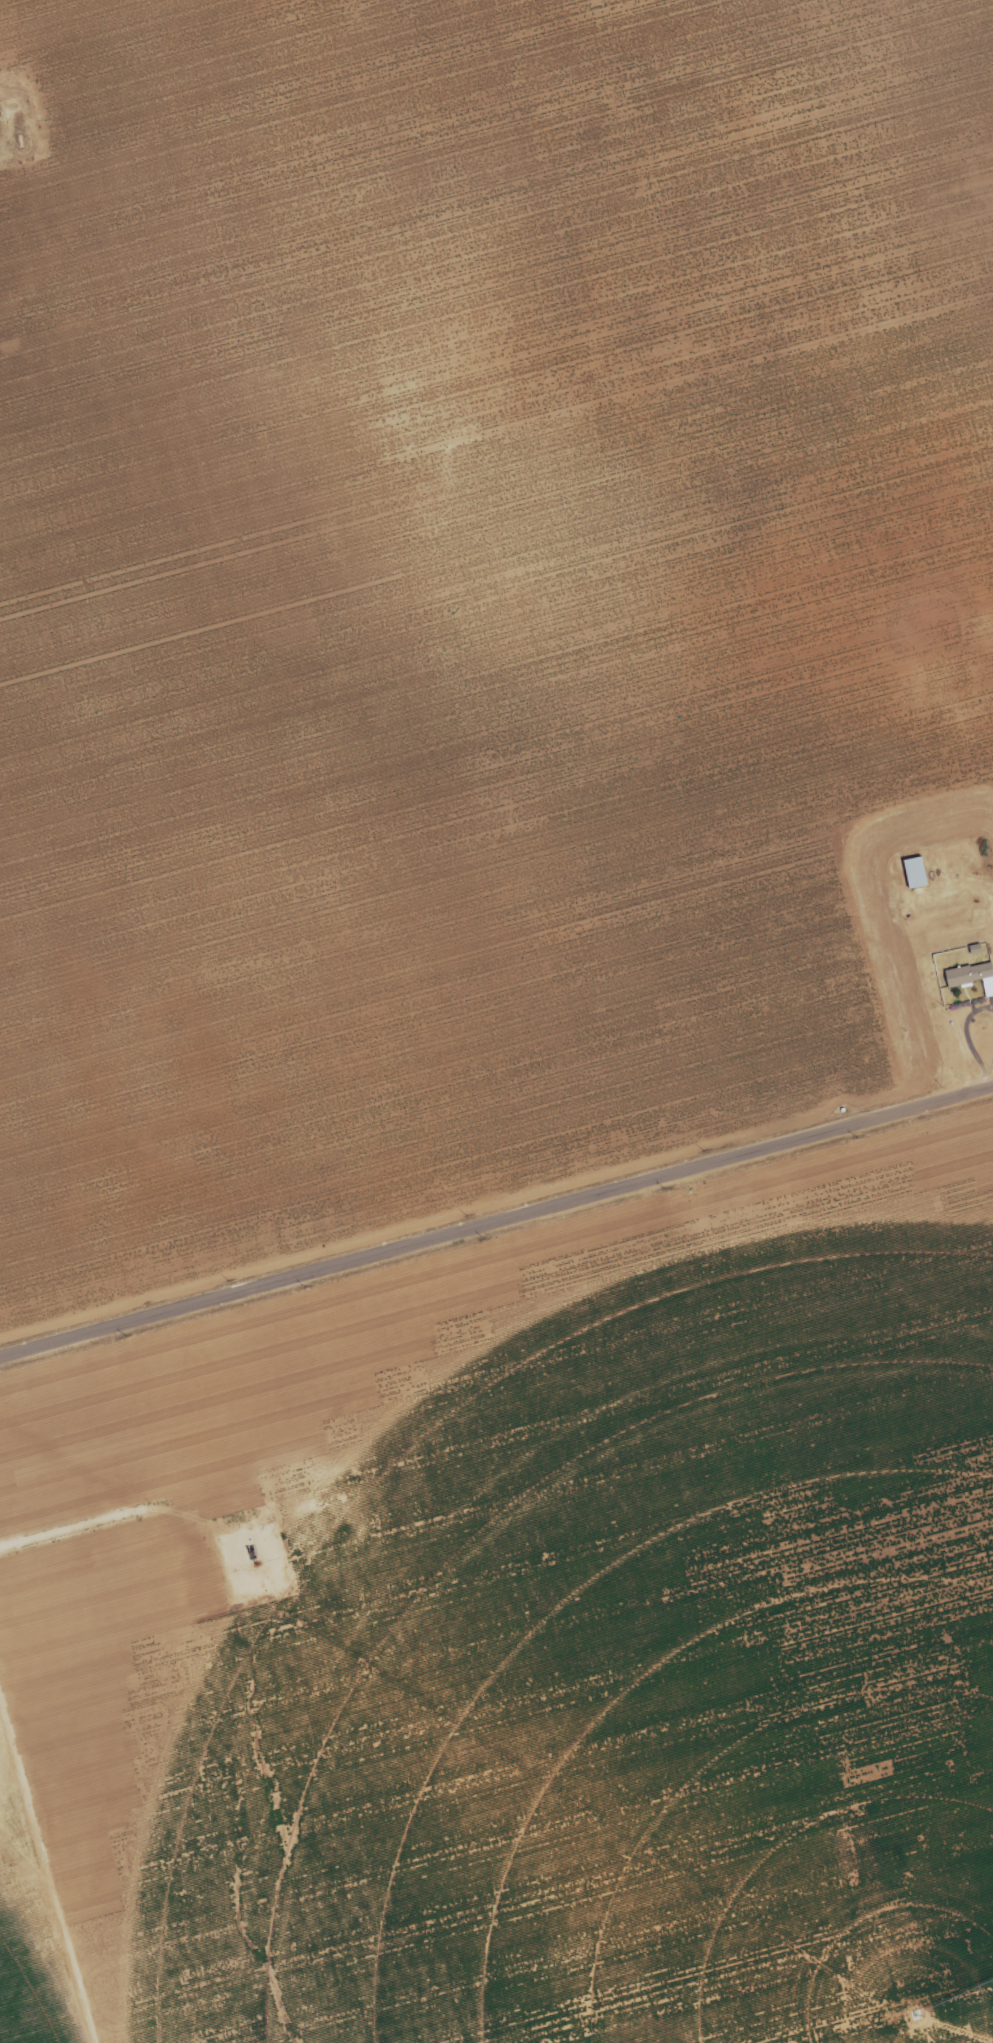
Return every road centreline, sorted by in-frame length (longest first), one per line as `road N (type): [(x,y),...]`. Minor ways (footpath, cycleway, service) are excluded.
road 1 (residential): [(0,1367),(992,1087)]

